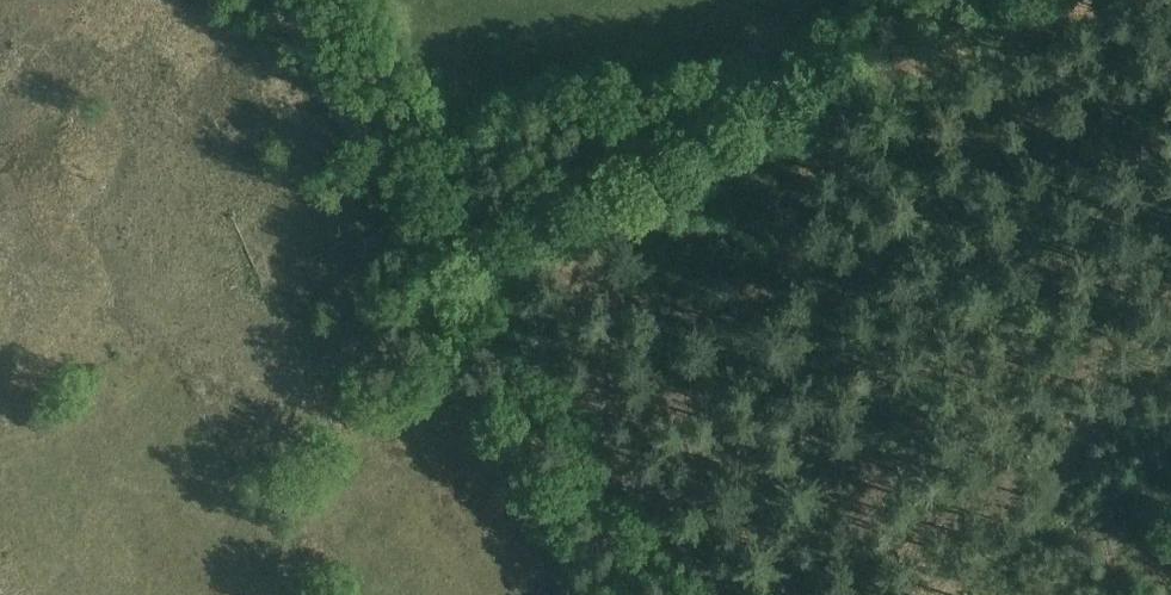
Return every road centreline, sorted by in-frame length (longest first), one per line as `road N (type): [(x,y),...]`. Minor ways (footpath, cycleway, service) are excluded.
road 1 (track): [(455,296),(1041,0)]
road 2 (track): [(667,594),(455,296)]
road 3 (track): [(455,296),(275,0)]

